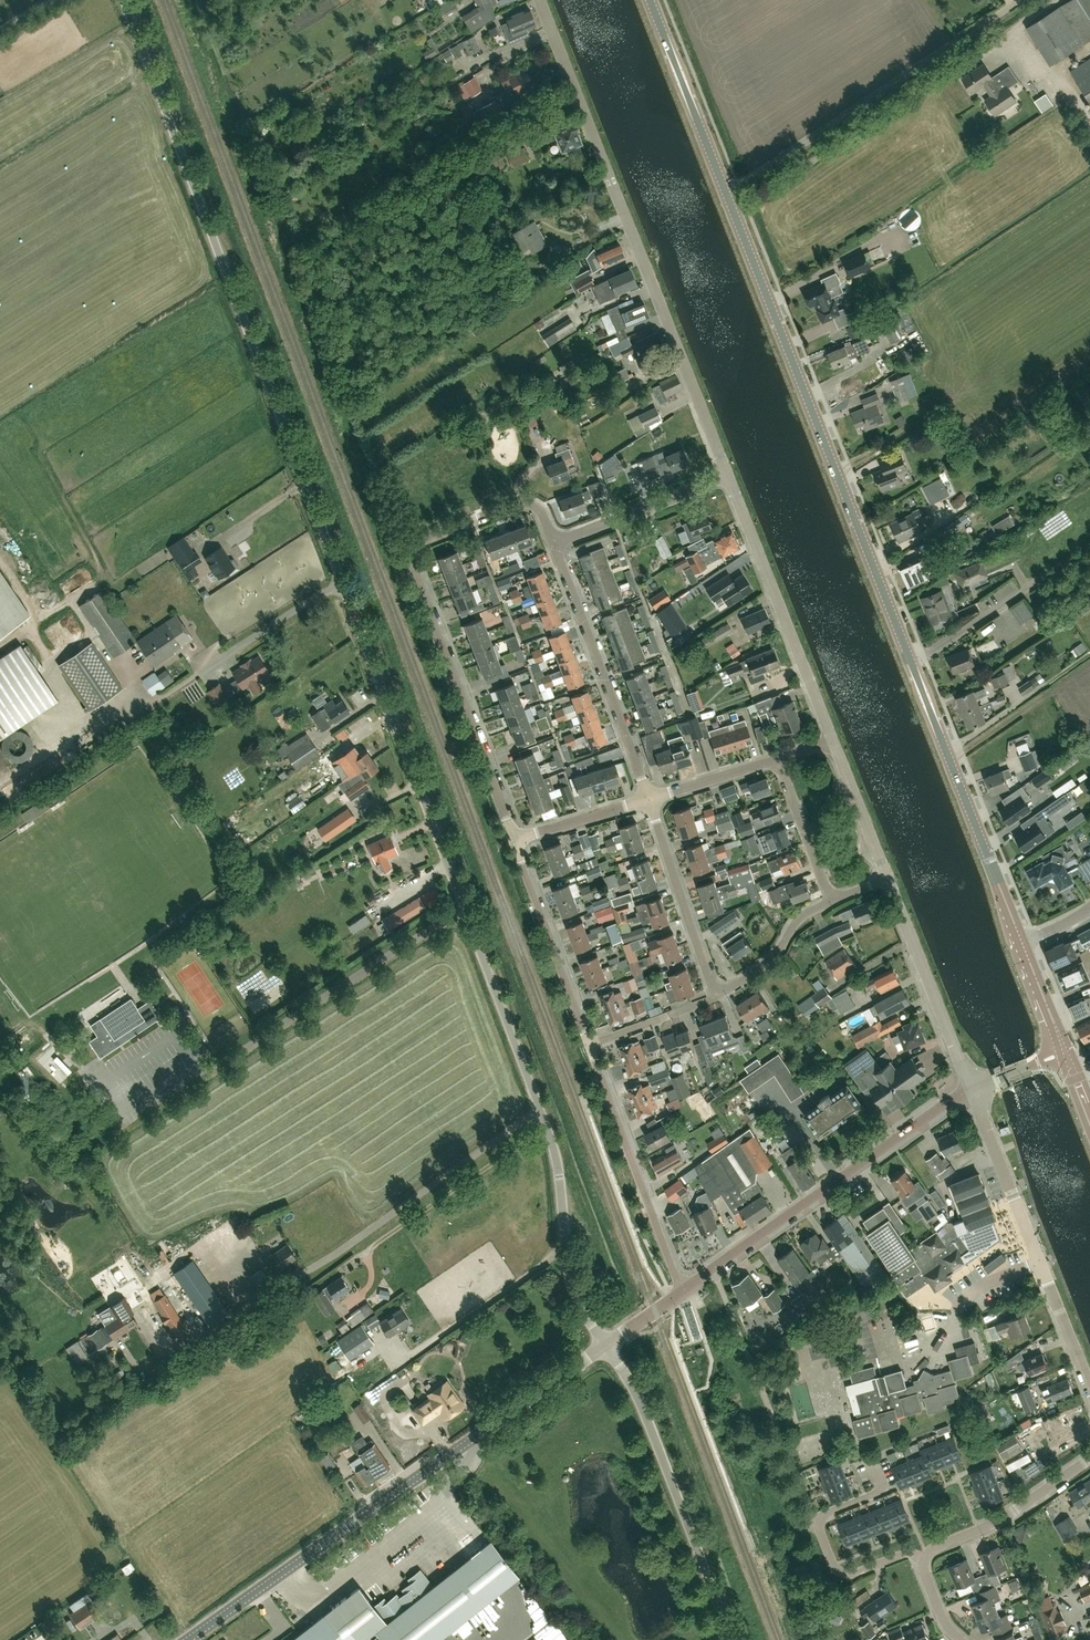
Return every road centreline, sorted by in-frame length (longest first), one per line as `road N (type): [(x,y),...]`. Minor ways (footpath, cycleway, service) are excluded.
road 1 (unclassified): [(604,1345),(572,1290),(547,1127),(123,0)]
road 2 (secondary): [(1020,943),(650,0)]
road 3 (residential): [(727,475),(540,0)]
road 4 (tertiary): [(188,1639),(604,1345)]
road 5 (residential): [(514,840),(411,554),(422,540),(522,502),(541,511),(553,544)]
road 6 (tertiary): [(682,1292),(971,1090)]
road 7 (unclassified): [(734,1639),(637,1394),(604,1345)]
road 8 (unclassified): [(1089,1386),(971,1090)]
road 9 (residential): [(835,742),(727,475)]
road 10 (residential): [(649,798),(553,544)]
road 11 (residential): [(682,1292),(589,1045)]
road 12 (residential): [(924,1559),(904,1554),(847,1573),(831,1562),(821,1521),(880,1490),(871,1457)]
road 13 (residential): [(971,1090),(888,879)]
road 14 (residential): [(589,1045),(514,840)]
road 15 (residential): [(715,996),(649,798)]
road 16 (residential): [(924,1559),(1089,1459)]
road 17 (residential): [(553,544),(727,475)]
road 18 (residential): [(715,996),(769,961),(800,917),(832,901)]
road 19 (residential): [(832,901),(778,759)]
road 20 (residential): [(888,879),(835,742)]
road 21 (residential): [(514,840),(649,798)]
road 22 (residential): [(589,1045),(715,996)]
road 23 (residential): [(649,798),(778,759)]
road 24 (track): [(837,471),(944,406)]
road 25 (track): [(950,761),(1053,692)]

